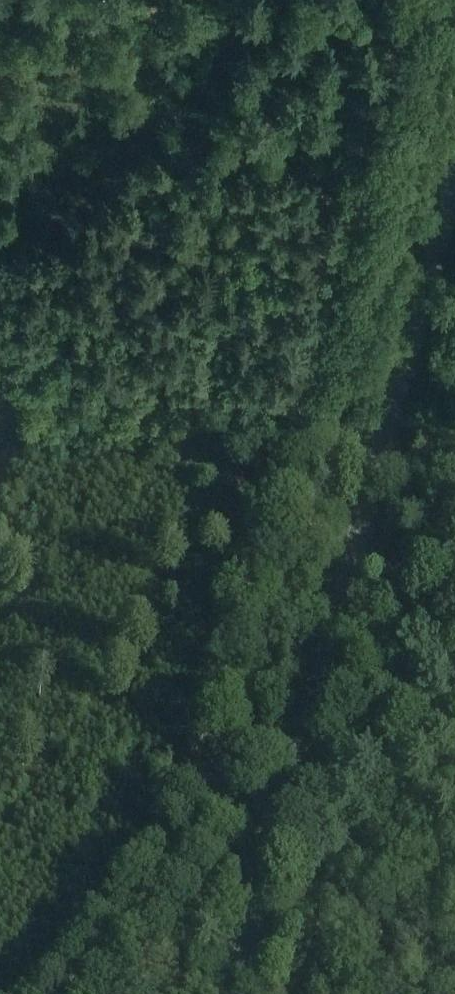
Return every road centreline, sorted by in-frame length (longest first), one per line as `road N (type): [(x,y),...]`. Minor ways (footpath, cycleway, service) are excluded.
road 1 (tertiary): [(232,993),(454,180)]
road 2 (track): [(25,993),(121,897),(152,854),(233,663),(287,505)]
road 3 (track): [(287,505),(427,0)]
road 4 (track): [(0,374),(194,453),(287,505)]
road 5 (track): [(454,589),(287,505)]

